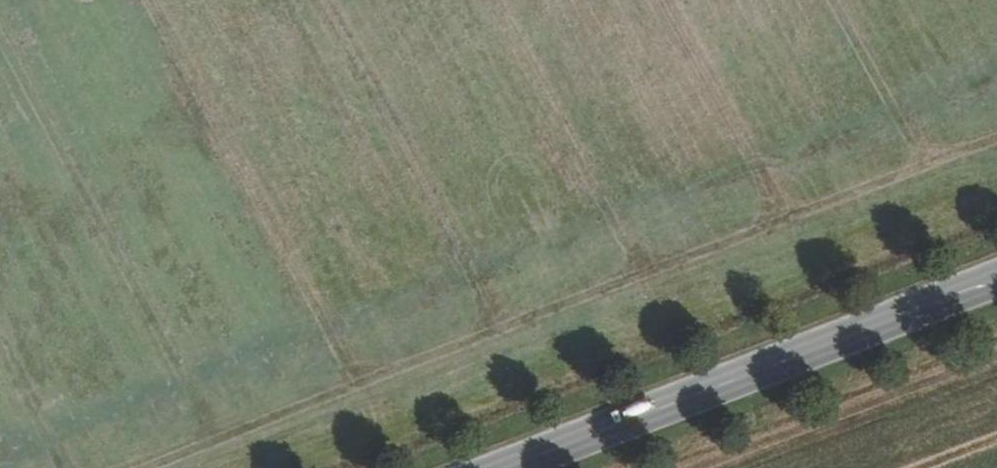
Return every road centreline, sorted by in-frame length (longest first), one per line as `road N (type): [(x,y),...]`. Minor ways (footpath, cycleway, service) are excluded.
road 1 (secondary): [(511,467),(996,281)]

